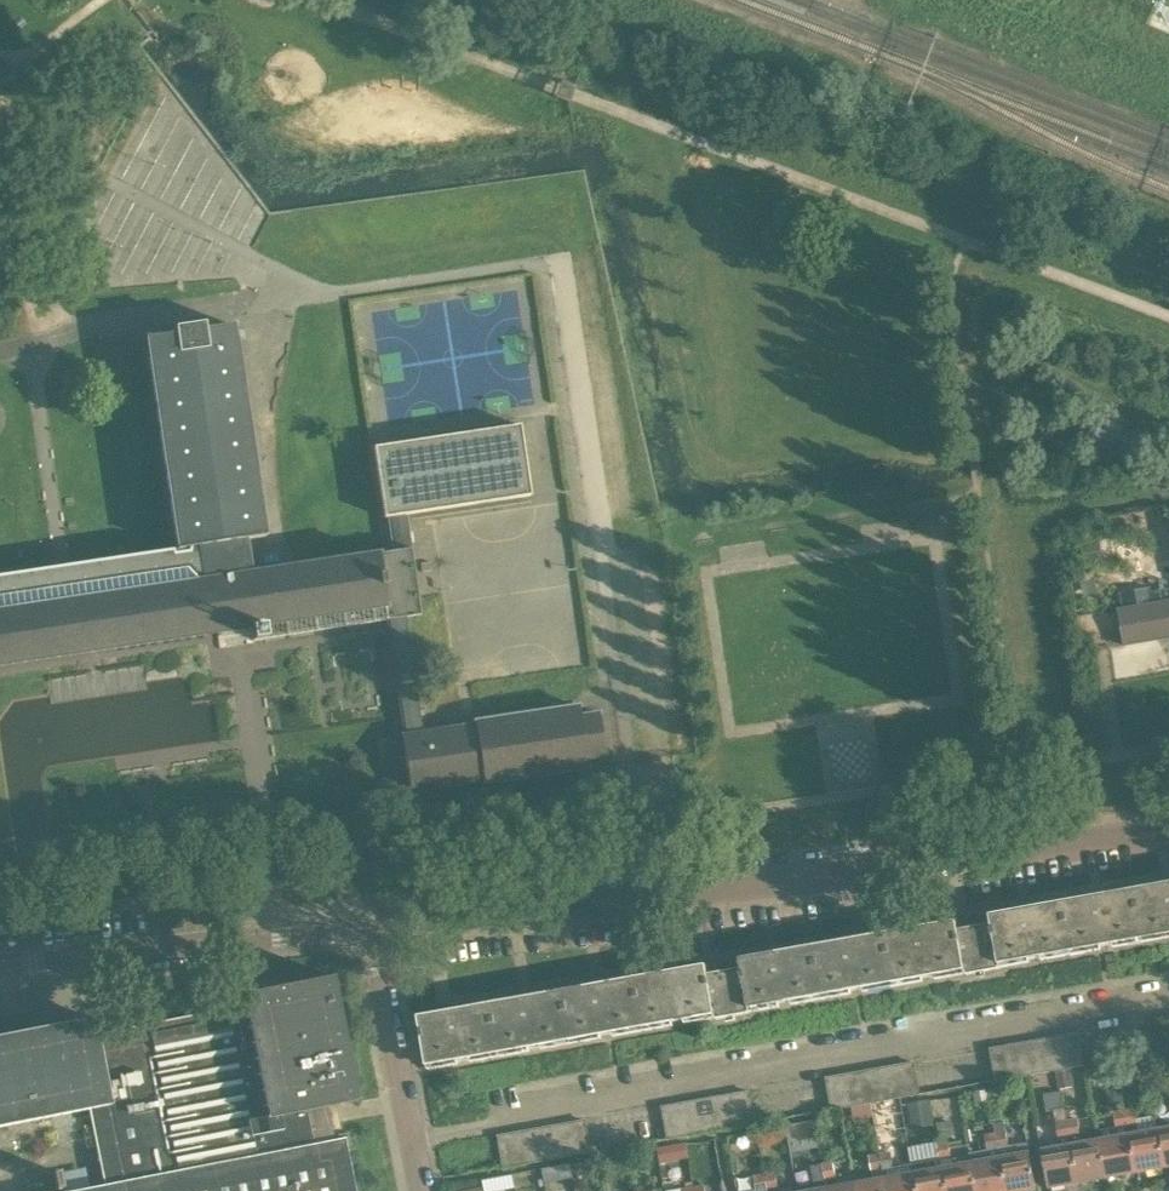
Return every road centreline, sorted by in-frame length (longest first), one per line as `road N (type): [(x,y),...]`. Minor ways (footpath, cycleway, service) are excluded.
road 1 (residential): [(377,928),(1168,835)]
road 2 (residential): [(0,964),(377,928)]
road 3 (residential): [(419,1190),(377,928)]

